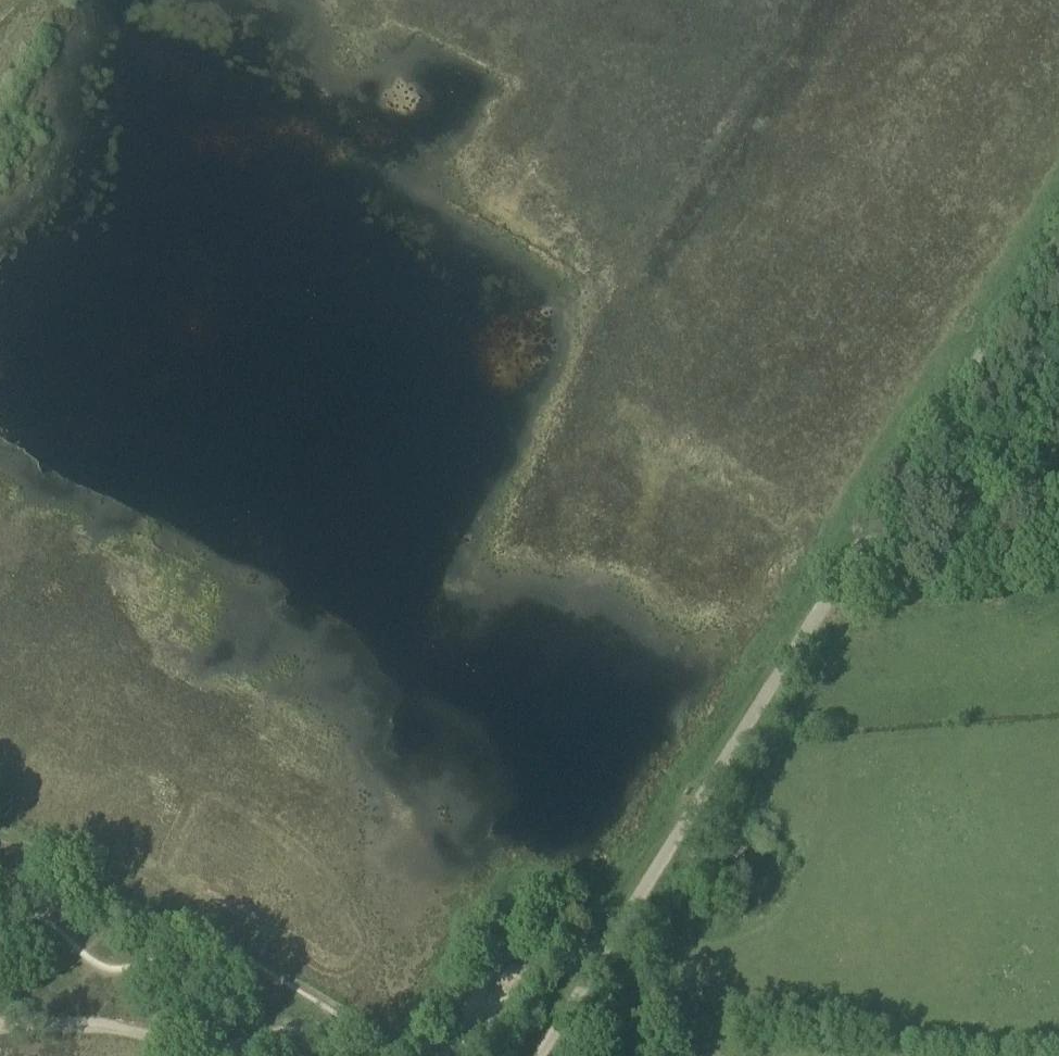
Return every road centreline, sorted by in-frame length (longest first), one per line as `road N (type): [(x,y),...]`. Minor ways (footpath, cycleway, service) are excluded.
road 1 (unclassified): [(539,1055),(1058,240)]
road 2 (track): [(356,1055),(301,1030),(196,1046),(107,1031),(0,1031)]

